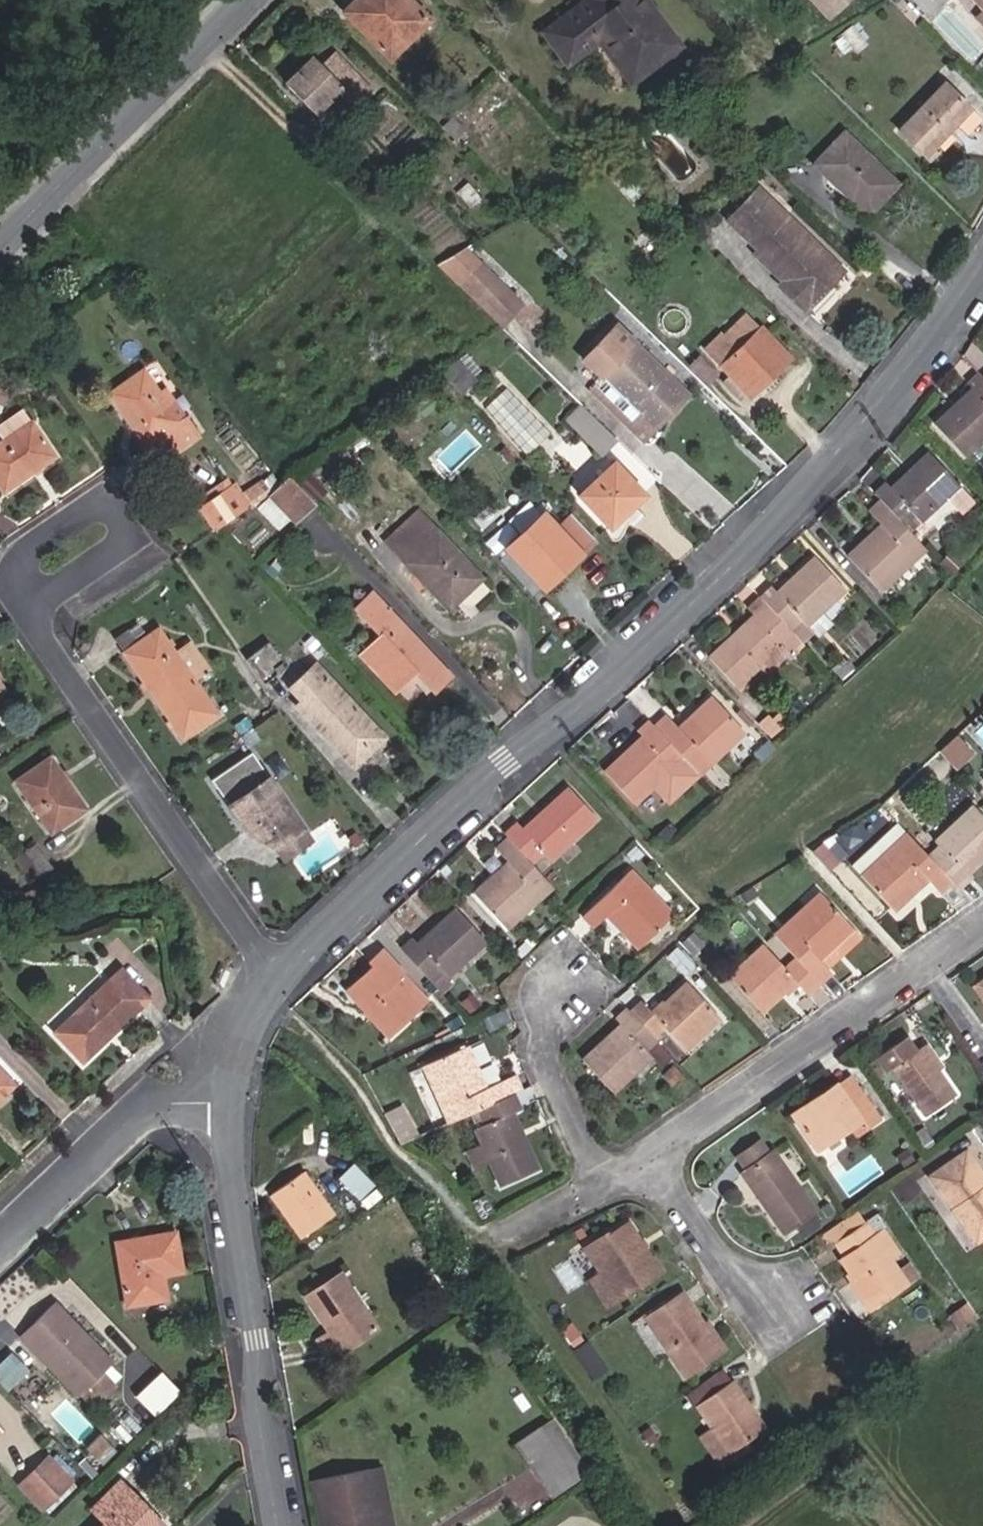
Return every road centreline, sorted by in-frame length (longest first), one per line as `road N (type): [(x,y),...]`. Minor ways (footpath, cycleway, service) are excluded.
road 1 (residential): [(276,981),(880,427),(982,285)]
road 2 (residential): [(276,981),(34,616)]
road 3 (residential): [(278,1525),(234,1235),(224,1095)]
road 4 (tertiary): [(0,243),(248,0)]
road 5 (residential): [(931,963),(652,1158)]
road 6 (residential): [(34,616),(144,544),(112,497),(28,554),(16,581)]
road 7 (unclassified): [(224,1095),(143,1110),(0,1244)]
road 8 (residential): [(577,973),(544,1027),(601,1189)]
road 9 (residential): [(797,1306),(725,1264),(652,1158)]
road 10 (residential): [(224,1095),(276,981)]

